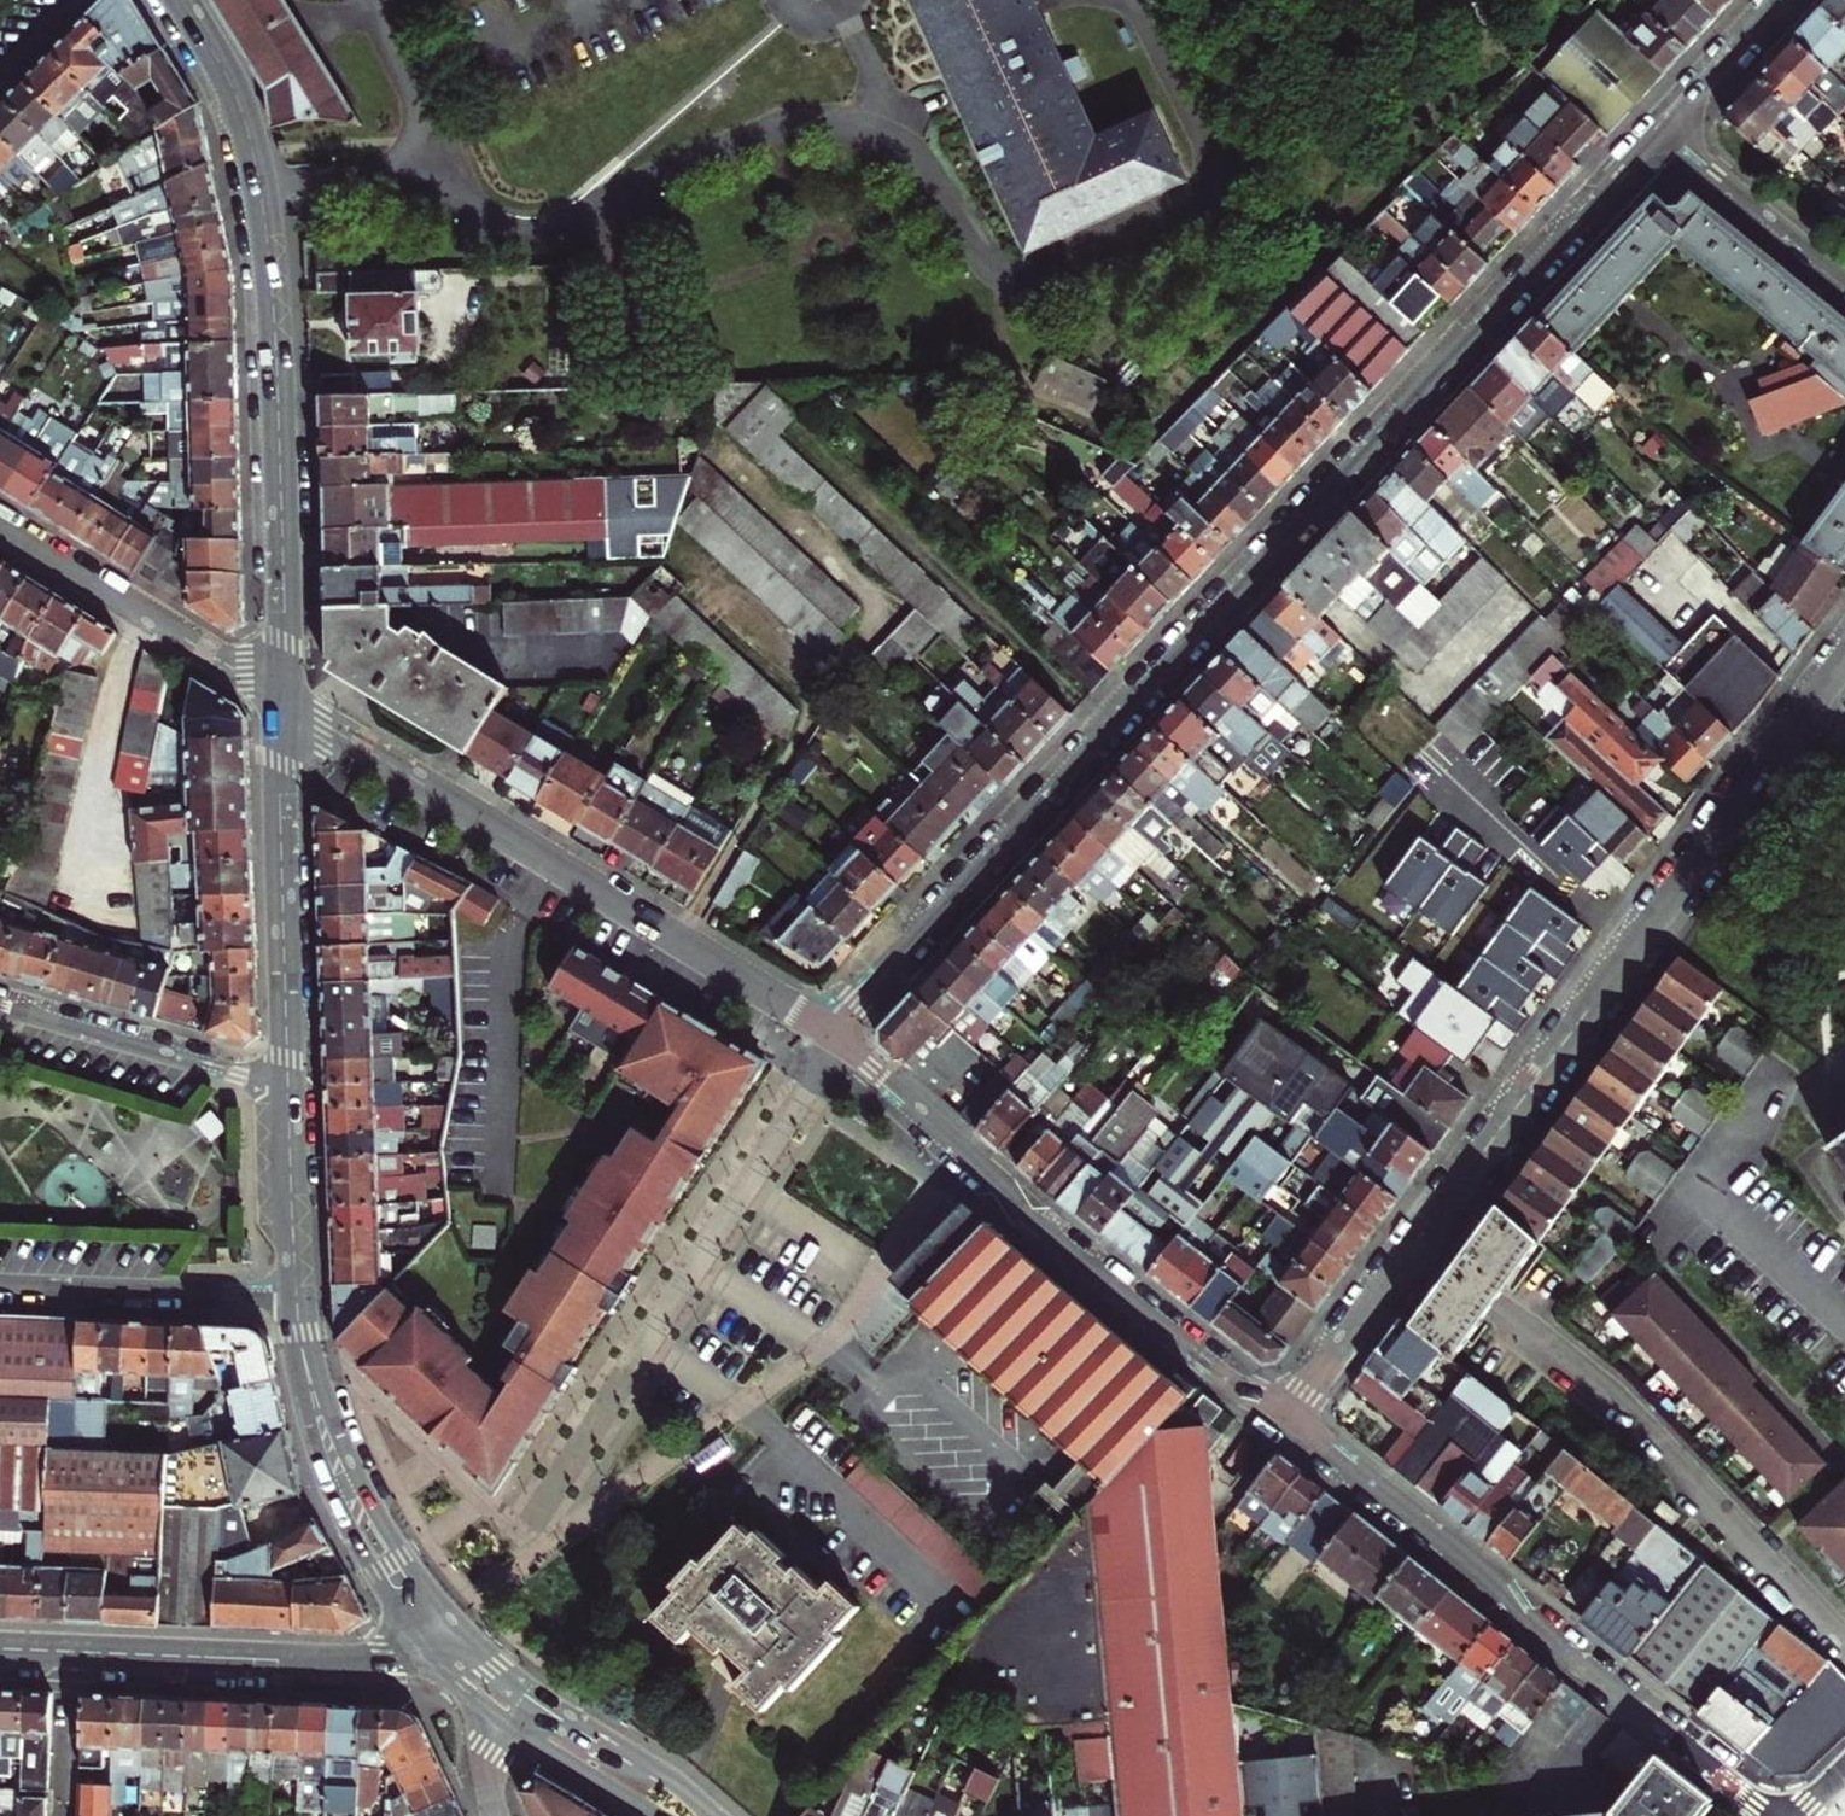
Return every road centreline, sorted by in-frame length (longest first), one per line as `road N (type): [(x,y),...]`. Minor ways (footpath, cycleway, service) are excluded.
road 1 (residential): [(834,1035),(1668,135)]
road 2 (residential): [(1844,658),(1417,1246)]
road 3 (tertiary): [(178,0),(242,117),(263,204),(276,349),(282,698)]
road 4 (residential): [(282,698),(834,1035)]
road 5 (residential): [(1291,1415),(1777,1815)]
road 6 (residential): [(1291,1415),(1035,1224),(1001,1181),(834,1035)]
road 7 (residential): [(1417,1246),(1625,1411),(1844,1636)]
road 8 (residential): [(529,1527),(834,1035)]
road 9 (tertiary): [(282,698),(288,1087)]
road 10 (tertiary): [(295,1303),(311,1390),(346,1487),(385,1559),(453,1647)]
road 11 (tertiary): [(453,1647),(393,1663),(73,1650)]
road 12 (residential): [(0,527),(282,698)]
road 13 (residential): [(288,1087),(0,1001)]
road 14 (residential): [(0,1289),(295,1303)]
road 15 (residential): [(1844,281),(1668,135)]
road 16 (tertiary): [(502,1693),(685,1815)]
road 17 (tertiary): [(288,1087),(295,1303)]
road 18 (residential): [(1417,1246),(1291,1415)]
road 19 (residential): [(1844,1069),(1823,1086),(1778,1079),(1698,1187)]
road 20 (residential): [(1698,1187),(1844,1319)]
road 21 (residential): [(1668,135),(1792,0)]
road 22 (residential): [(502,1693),(492,1761),(498,1815)]

